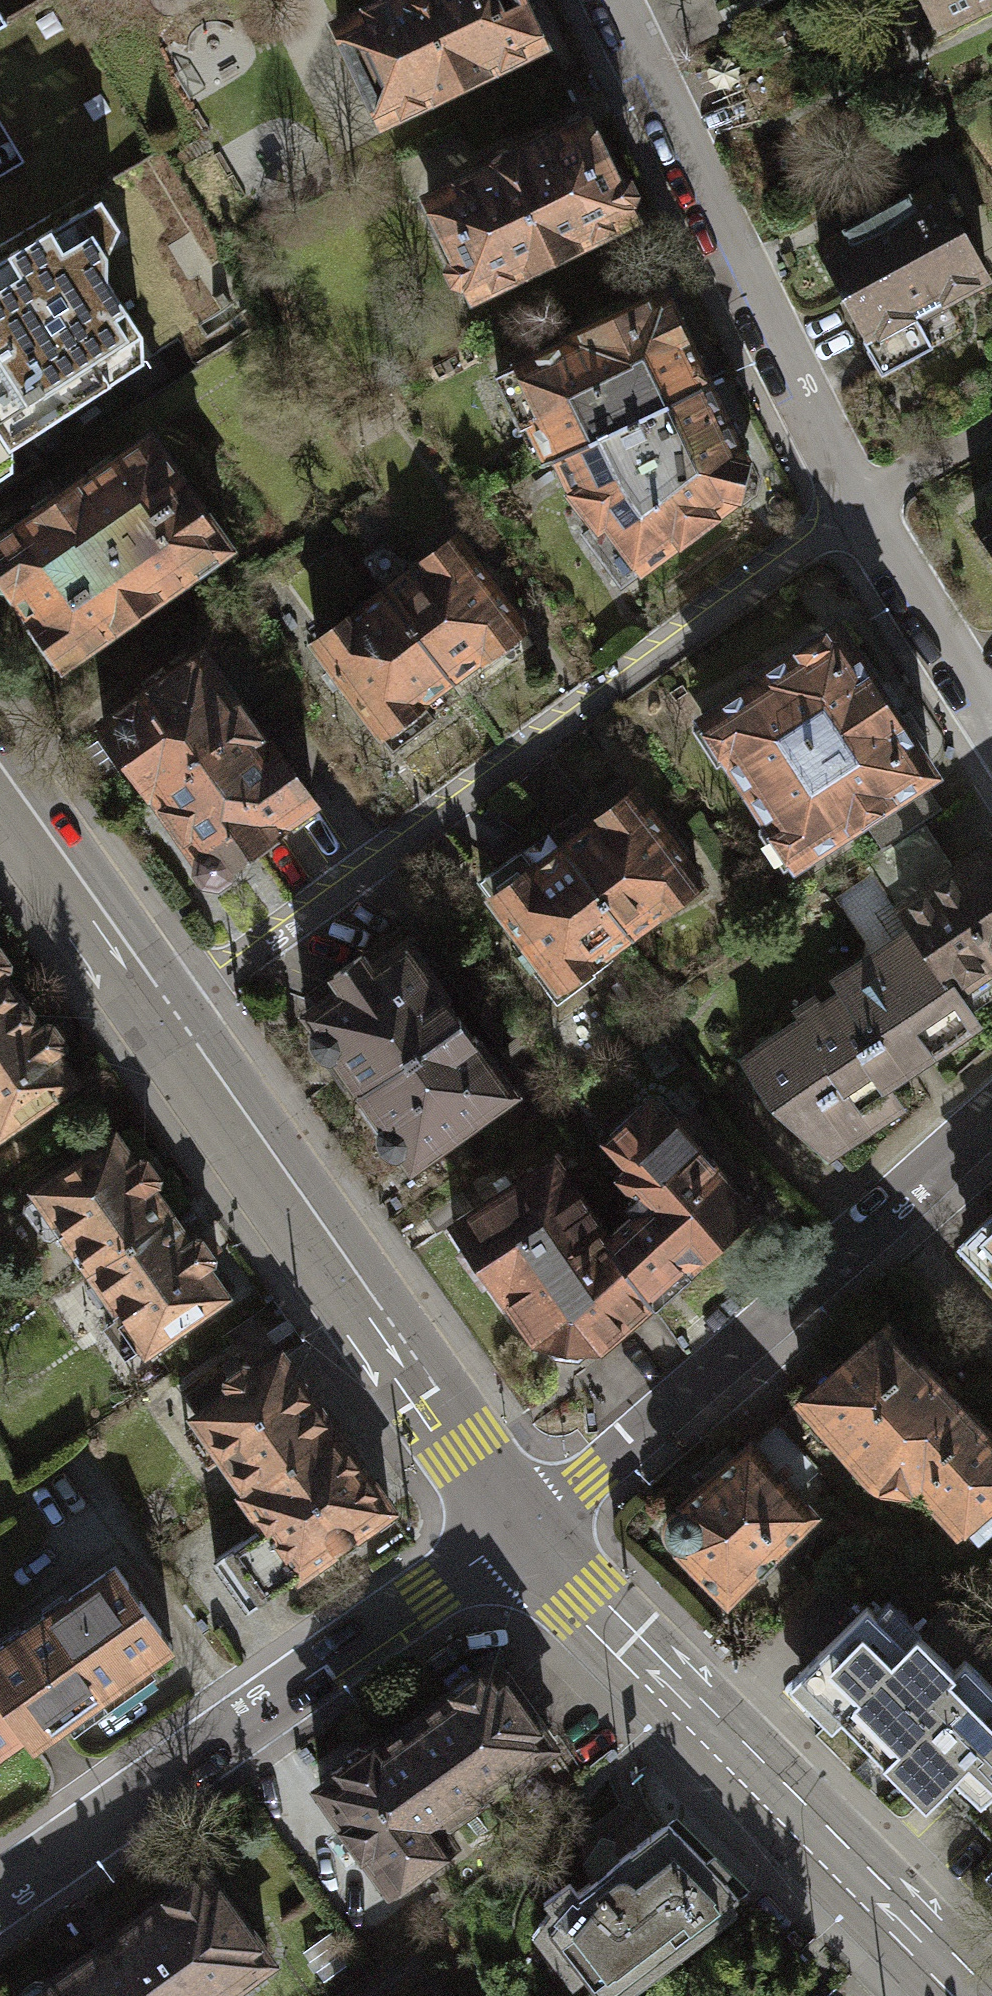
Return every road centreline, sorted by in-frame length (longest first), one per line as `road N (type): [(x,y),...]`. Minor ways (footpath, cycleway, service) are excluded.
road 1 (residential): [(158,1011),(858,508)]
road 2 (secondary): [(518,1527),(970,1995)]
road 3 (secondary): [(518,1527),(0,1895)]
road 4 (secondary): [(158,1011),(518,1527)]
road 5 (residential): [(518,1527),(742,1349),(843,1245),(991,1115)]
road 6 (residential): [(858,508),(609,0)]
road 7 (secondary): [(0,779),(158,1011)]
road 8 (residential): [(991,730),(858,508)]

